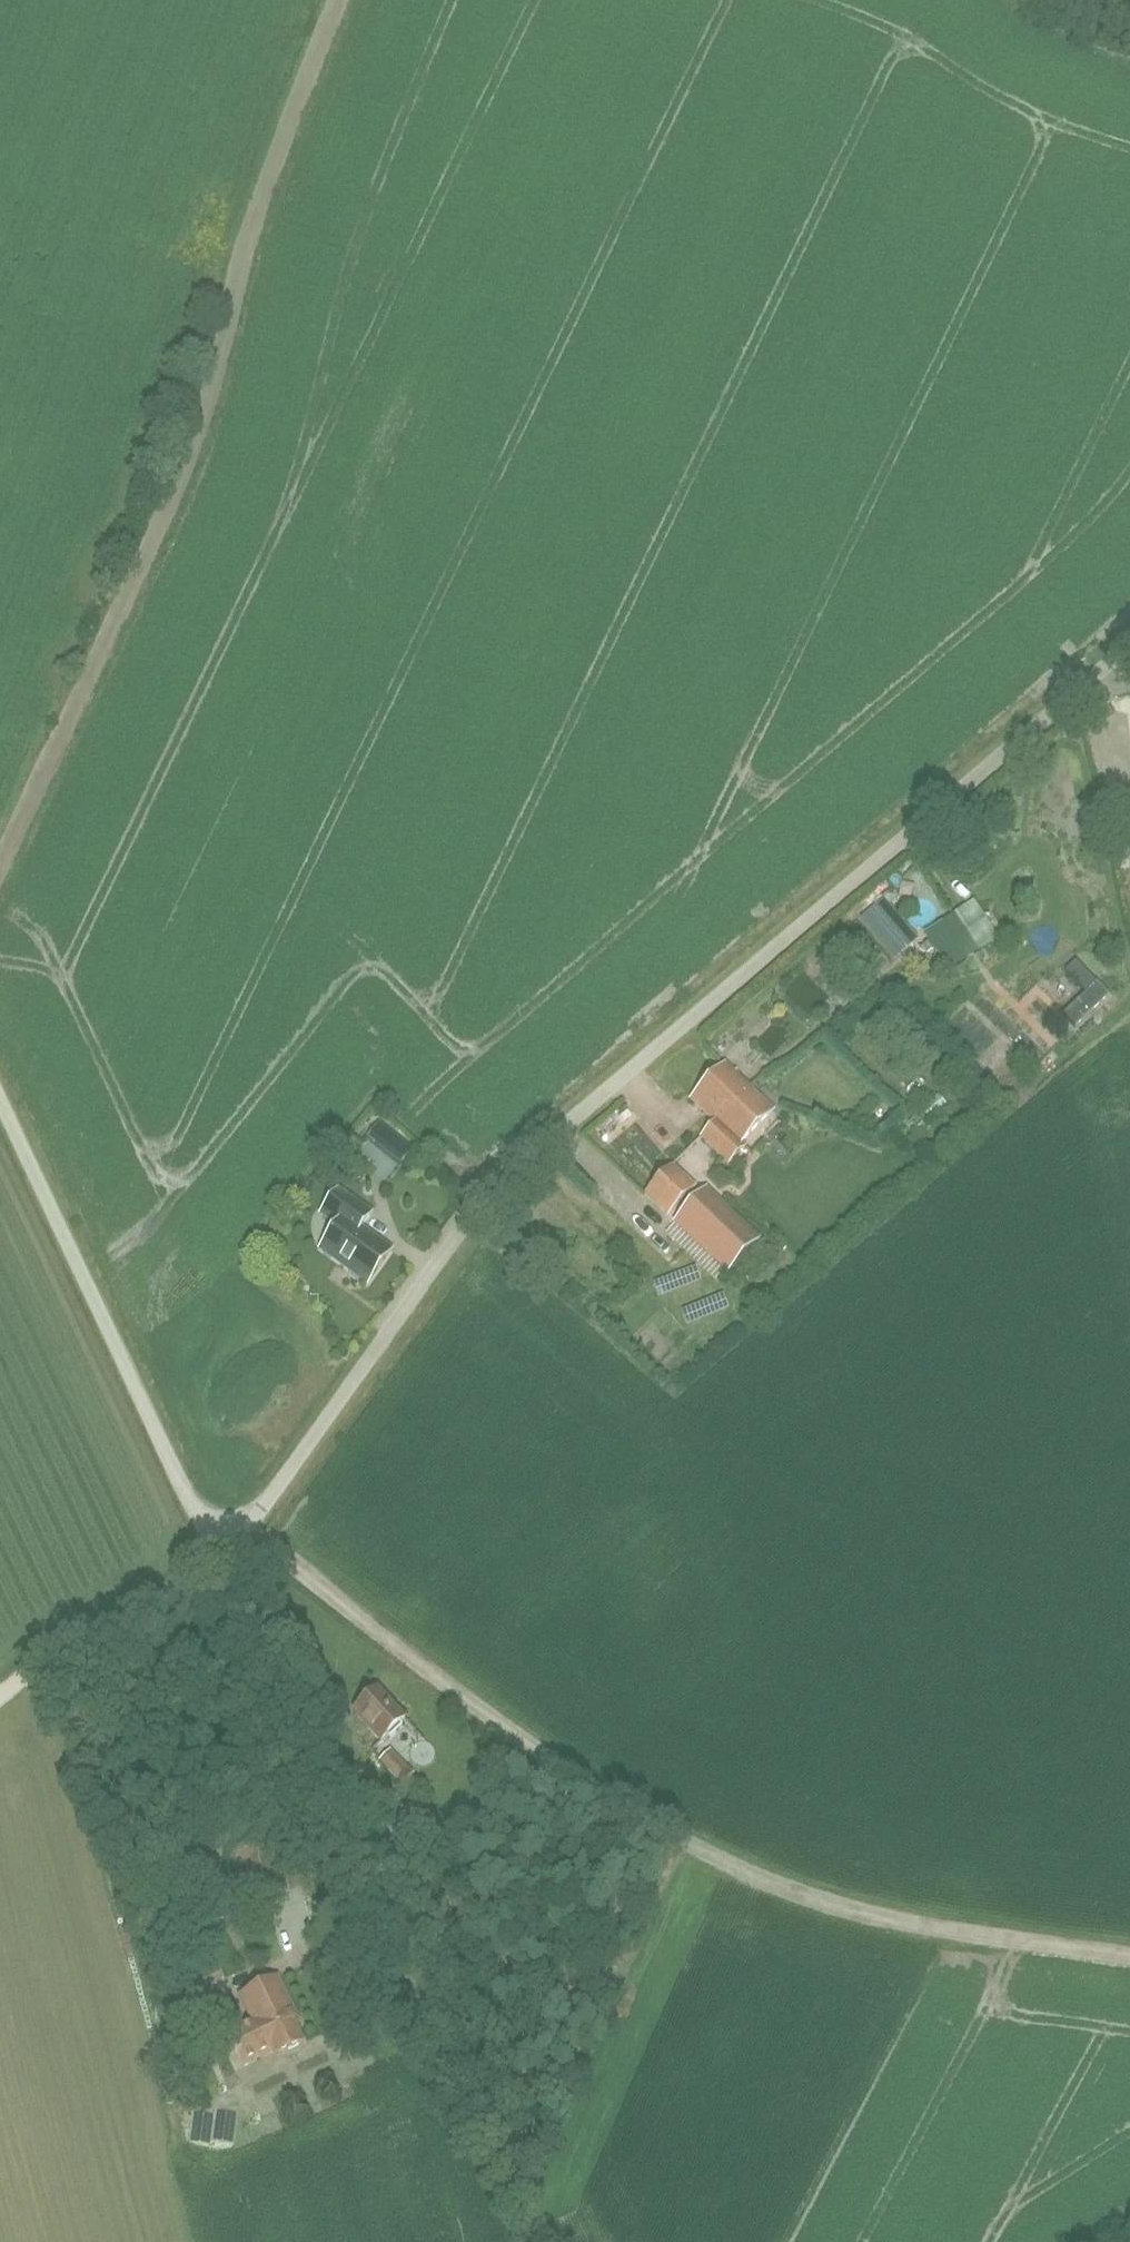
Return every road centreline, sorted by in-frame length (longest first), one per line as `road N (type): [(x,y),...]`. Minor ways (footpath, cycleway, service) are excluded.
road 1 (unclassified): [(0,1099),(220,1557),(461,1230),(515,1169),(1129,646)]
road 2 (track): [(243,1533),(343,1616),(690,1858),(850,1917),(1006,1950),(1129,1964)]
road 3 (track): [(340,0),(259,212),(183,469),(0,859)]
road 4 (track): [(183,1580),(295,1821),(303,1856),(297,1925)]
road 5 (track): [(0,1696),(220,1557)]

